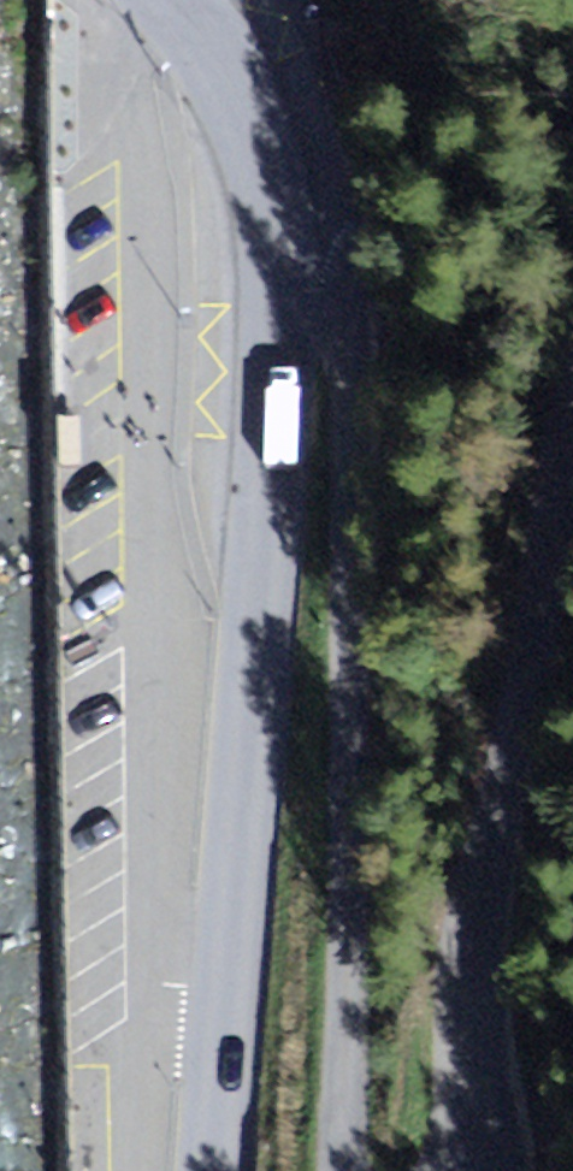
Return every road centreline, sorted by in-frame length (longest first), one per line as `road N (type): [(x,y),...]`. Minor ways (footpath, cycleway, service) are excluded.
road 1 (unclassified): [(281,256),(376,369),(381,521),(347,1087),(351,1170)]
road 2 (secondary): [(281,256),(277,431),(214,1170)]
road 3 (unclassified): [(503,1170),(511,1128),(489,990),(572,554)]
road 4 (secondary): [(181,0),(199,14),(261,120),(281,256)]

